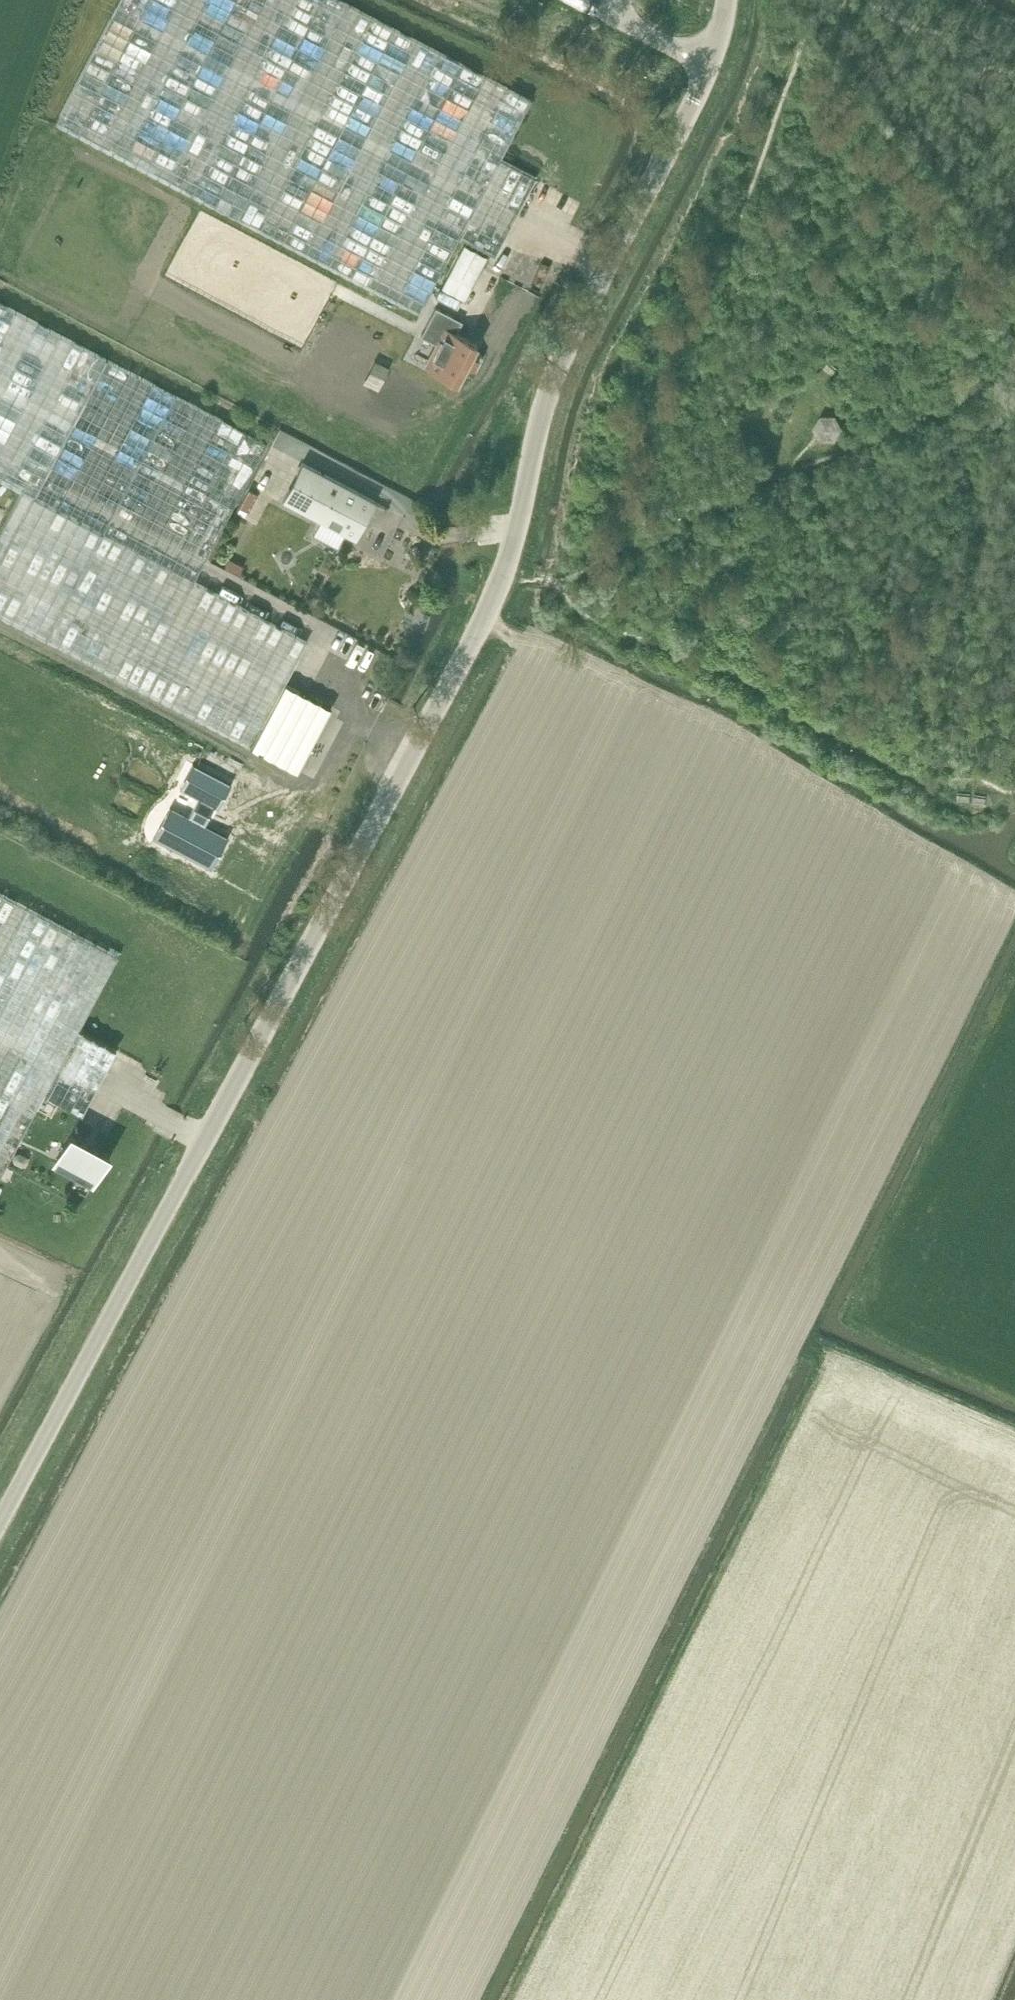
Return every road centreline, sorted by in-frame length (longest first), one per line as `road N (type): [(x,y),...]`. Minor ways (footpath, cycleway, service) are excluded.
road 1 (tertiary): [(0,1519),(479,628),(505,567),(548,389),(695,98),(727,0)]

